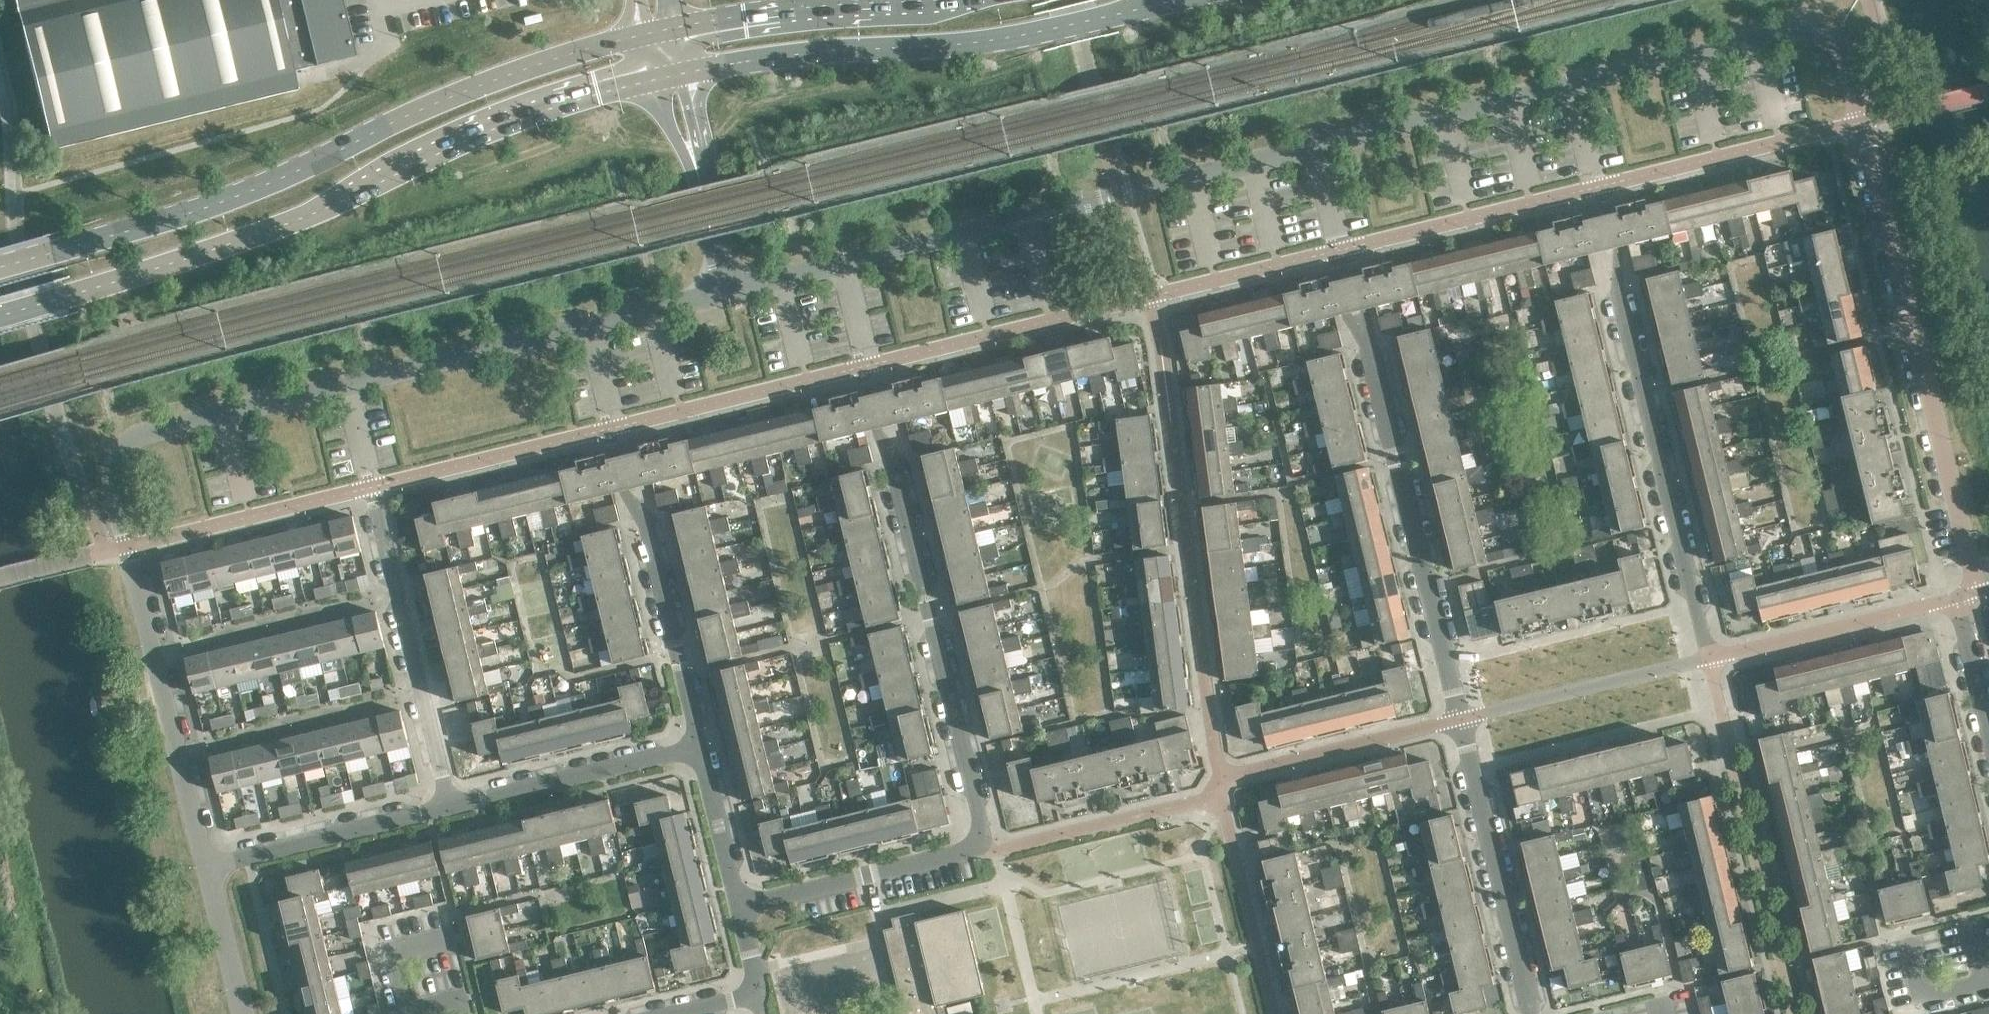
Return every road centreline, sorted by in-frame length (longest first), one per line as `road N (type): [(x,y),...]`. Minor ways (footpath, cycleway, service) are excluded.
road 1 (residential): [(1529,1013),(1315,147)]
road 2 (residential): [(1957,599),(1708,658),(1617,289),(1618,248),(1571,85)]
road 3 (secondary): [(0,315),(194,260),(480,131),(654,79)]
road 4 (secondary): [(644,34),(532,65),(208,211),(0,268)]
road 5 (residential): [(1957,599),(1977,592),(1849,74),(1829,39)]
road 6 (residential): [(856,350),(892,460),(980,843)]
road 7 (unclassified): [(1315,147),(843,263)]
road 8 (secondary): [(684,74),(1041,31),(1161,0)]
road 9 (residential): [(124,449),(112,475),(114,495),(208,868)]
road 10 (residential): [(604,416),(623,491),(645,522),(700,748)]
road 11 (residential): [(372,485),(449,807)]
road 12 (unclassified): [(1829,39),(1791,31),(1571,85)]
road 13 (unclassified): [(1571,85),(1315,147)]
road 14 (residential): [(449,807),(700,748)]
road 15 (residential): [(738,907),(980,843)]
road 16 (residential): [(208,868),(449,807)]
road 17 (residential): [(350,389),(591,329)]
road 18 (residential): [(124,449),(350,389)]
road 19 (secondary): [(899,0),(671,27)]
road 20 (residential): [(700,748),(738,907)]
road 21 (residential): [(208,868),(244,1013)]
road 22 (residential): [(591,329),(726,291)]
road 23 (residential): [(1988,729),(1957,599)]
road 24 (unclassified): [(726,291),(696,165)]
road 25 (unclassified): [(843,263),(726,291)]

